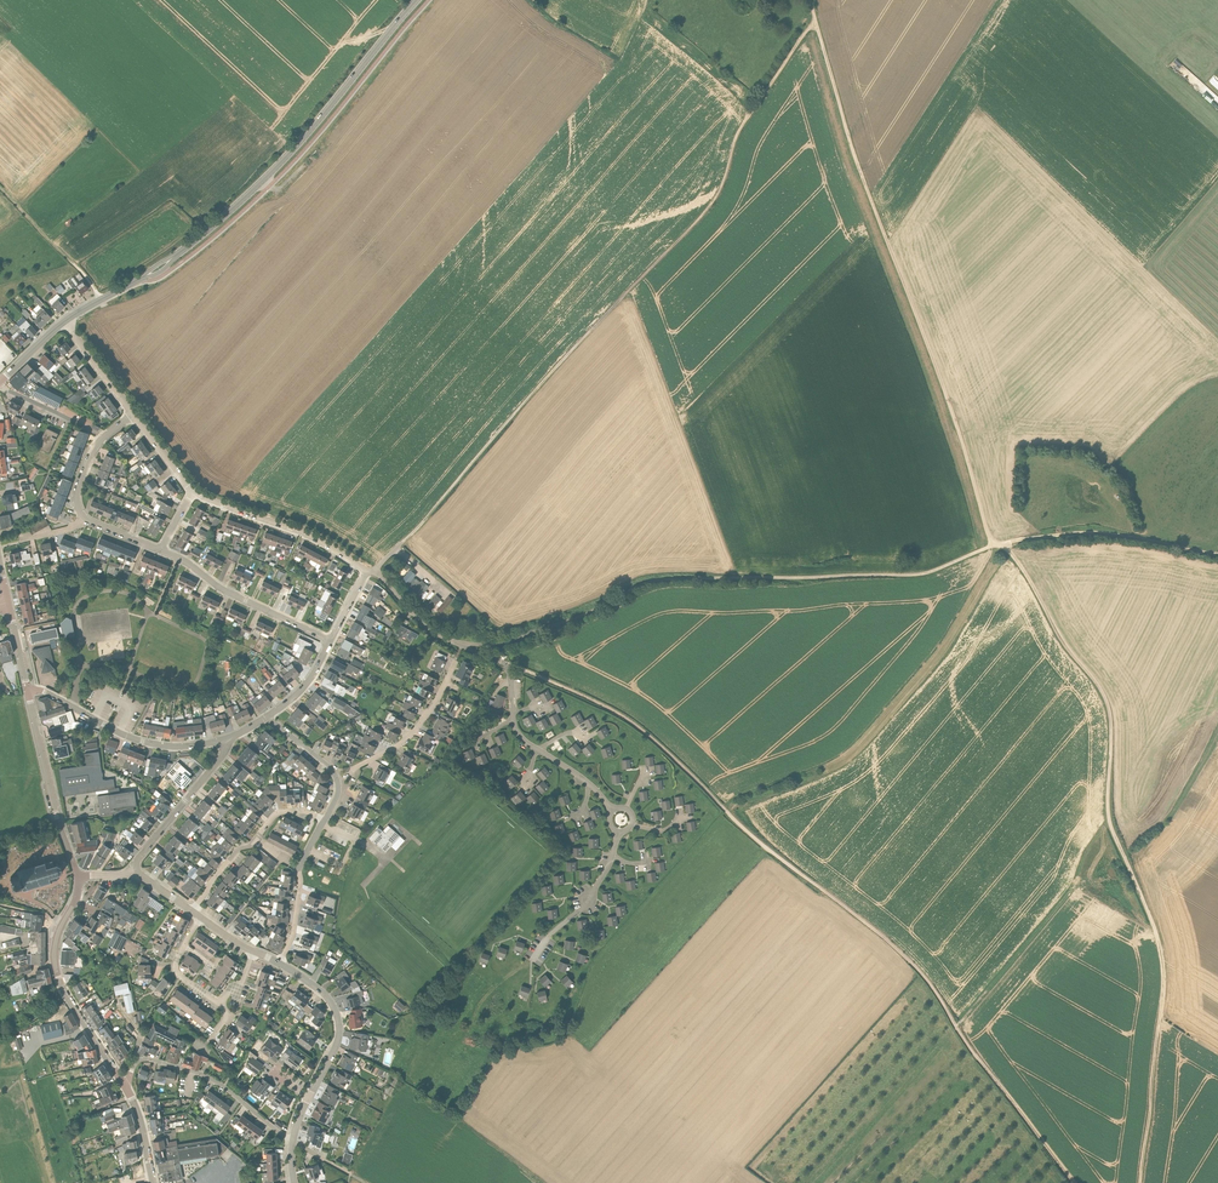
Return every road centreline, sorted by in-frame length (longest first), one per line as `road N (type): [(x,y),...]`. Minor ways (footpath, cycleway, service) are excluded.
road 1 (track): [(1074,1182),(929,983),(892,946),(748,832),(640,728),(516,667)]
road 2 (track): [(396,548),(709,206),(739,131),(814,13)]
road 3 (track): [(1140,1182),(1163,995),(1160,949),(1109,821),(1105,699),(1004,543)]
road 4 (track): [(810,0),(852,147),(951,409),(992,546)]
road 5 (track): [(461,646),(509,641),(656,581),(918,574),(992,546)]
road 6 (tertiary): [(171,259),(288,156),(417,0)]
road 7 (tertiary): [(125,1084),(56,968),(56,939),(78,876)]
road 8 (track): [(1004,543),(1107,535),(1217,554)]
road 9 (residential): [(28,691),(43,691),(143,741),(181,746),(226,739)]
road 10 (residential): [(125,1084),(136,1059),(191,1072),(293,1141)]
road 11 (residential): [(331,640),(220,588),(162,549)]
road 12 (residential): [(367,570),(299,531),(193,491)]
road 13 (tertiary): [(78,876),(28,691)]
road 14 (residential): [(337,777),(403,741),(437,700),(455,659)]
road 15 (residential): [(127,873),(224,754),(226,739)]
road 16 (residential): [(308,1096),(331,1057),(339,1023),(327,995),(280,963)]
road 17 (track): [(100,299),(0,189)]

